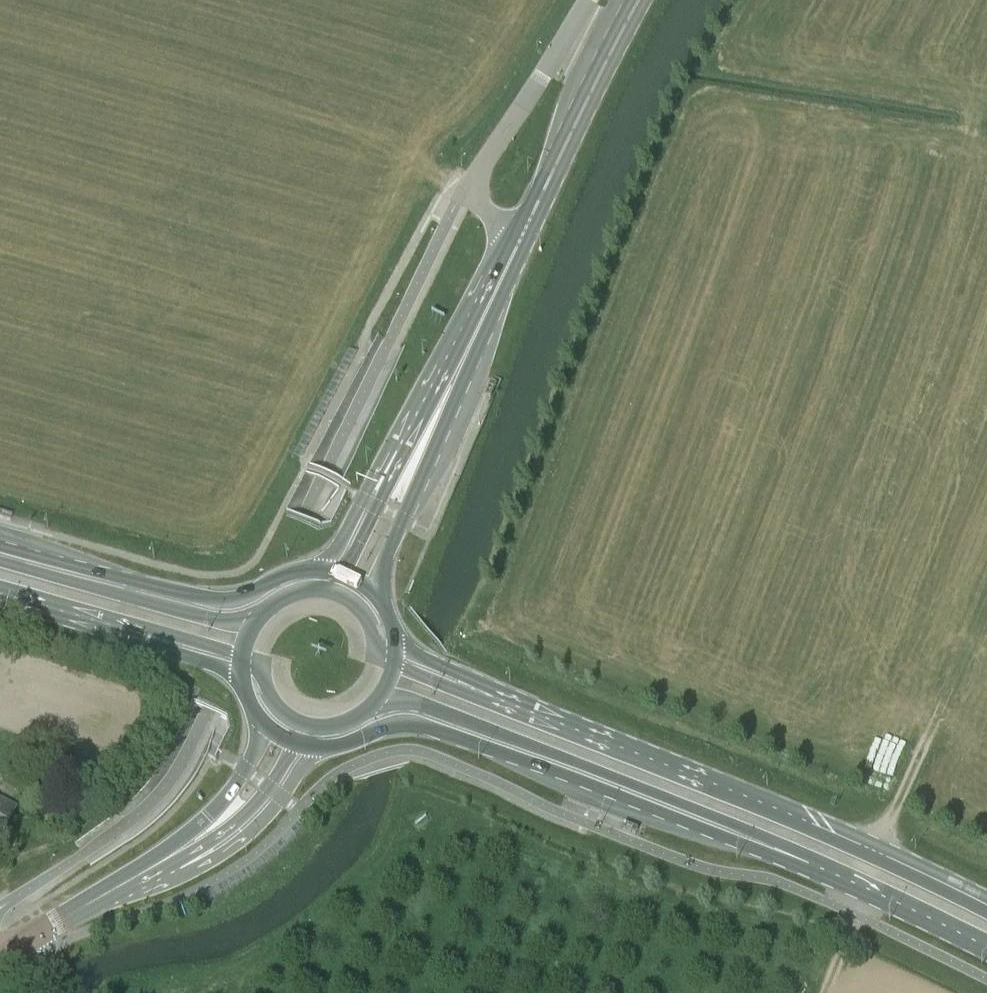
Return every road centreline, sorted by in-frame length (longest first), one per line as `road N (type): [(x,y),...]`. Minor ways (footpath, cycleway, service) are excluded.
road 1 (primary): [(986,907),(484,692)]
road 2 (primary): [(316,748),(422,723),(722,836),(747,838)]
road 3 (primary): [(377,701),(428,705),(728,822),(747,838)]
road 4 (primary): [(323,570),(210,600),(0,546)]
road 5 (unclassified): [(520,238),(463,187),(588,0)]
road 6 (primary): [(520,238),(590,80),(637,0)]
road 7 (primary): [(747,838),(986,948)]
road 8 (primary): [(255,618),(208,618),(0,562)]
road 9 (primary): [(506,269),(413,457)]
road 10 (tertiary): [(171,855),(235,845),(281,799),(316,748)]
road 11 (tertiary): [(12,950),(171,855)]
road 12 (primary): [(413,457),(369,484),(323,570)]
road 13 (primary): [(376,597),(409,506),(413,457)]
road 14 (primary): [(0,593),(135,632)]
road 15 (primary): [(413,457),(383,491),(342,575)]

